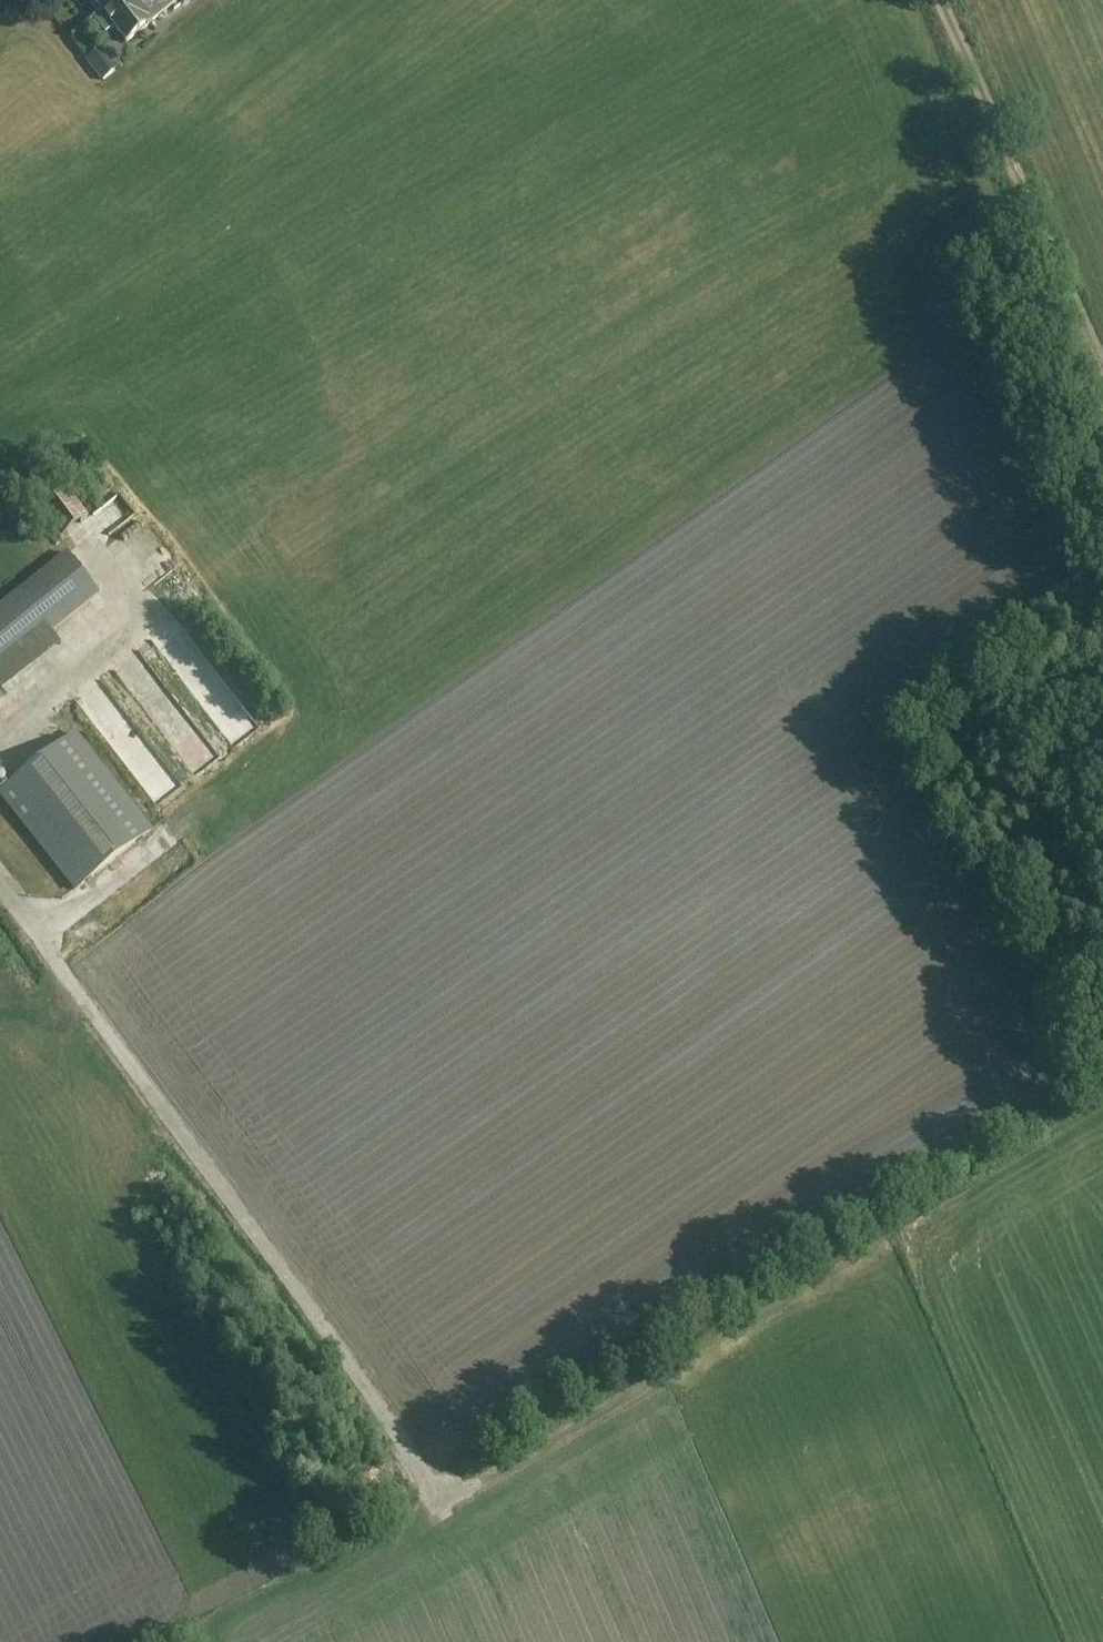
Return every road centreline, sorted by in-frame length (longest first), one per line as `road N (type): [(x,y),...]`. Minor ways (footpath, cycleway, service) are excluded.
road 1 (track): [(0,885),(429,1483),(446,1488),(493,1472),(909,1232)]
road 2 (track): [(1102,395),(939,0)]

